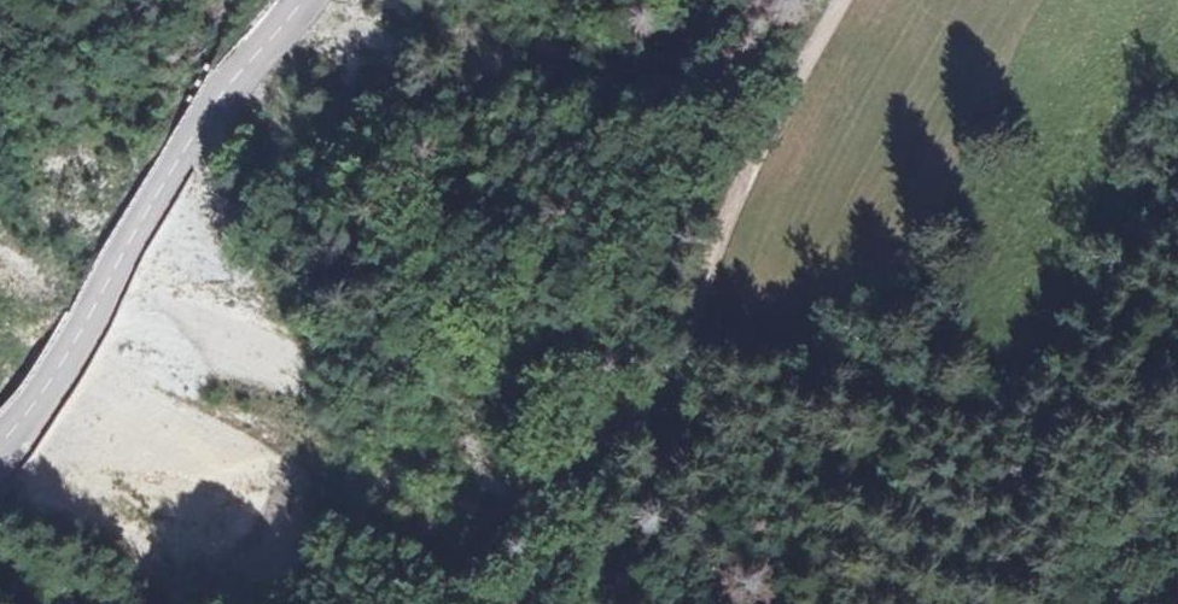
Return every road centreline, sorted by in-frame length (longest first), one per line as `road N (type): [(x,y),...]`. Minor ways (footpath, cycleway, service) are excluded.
road 1 (track): [(649,454),(1046,578),(1106,563),(1177,494)]
road 2 (tertiary): [(308,0),(212,109),(162,185),(71,370),(0,467)]
road 3 (track): [(841,0),(725,227),(649,454)]
road 4 (track): [(649,454),(531,522),(498,603)]
road 5 (track): [(649,454),(613,603)]

